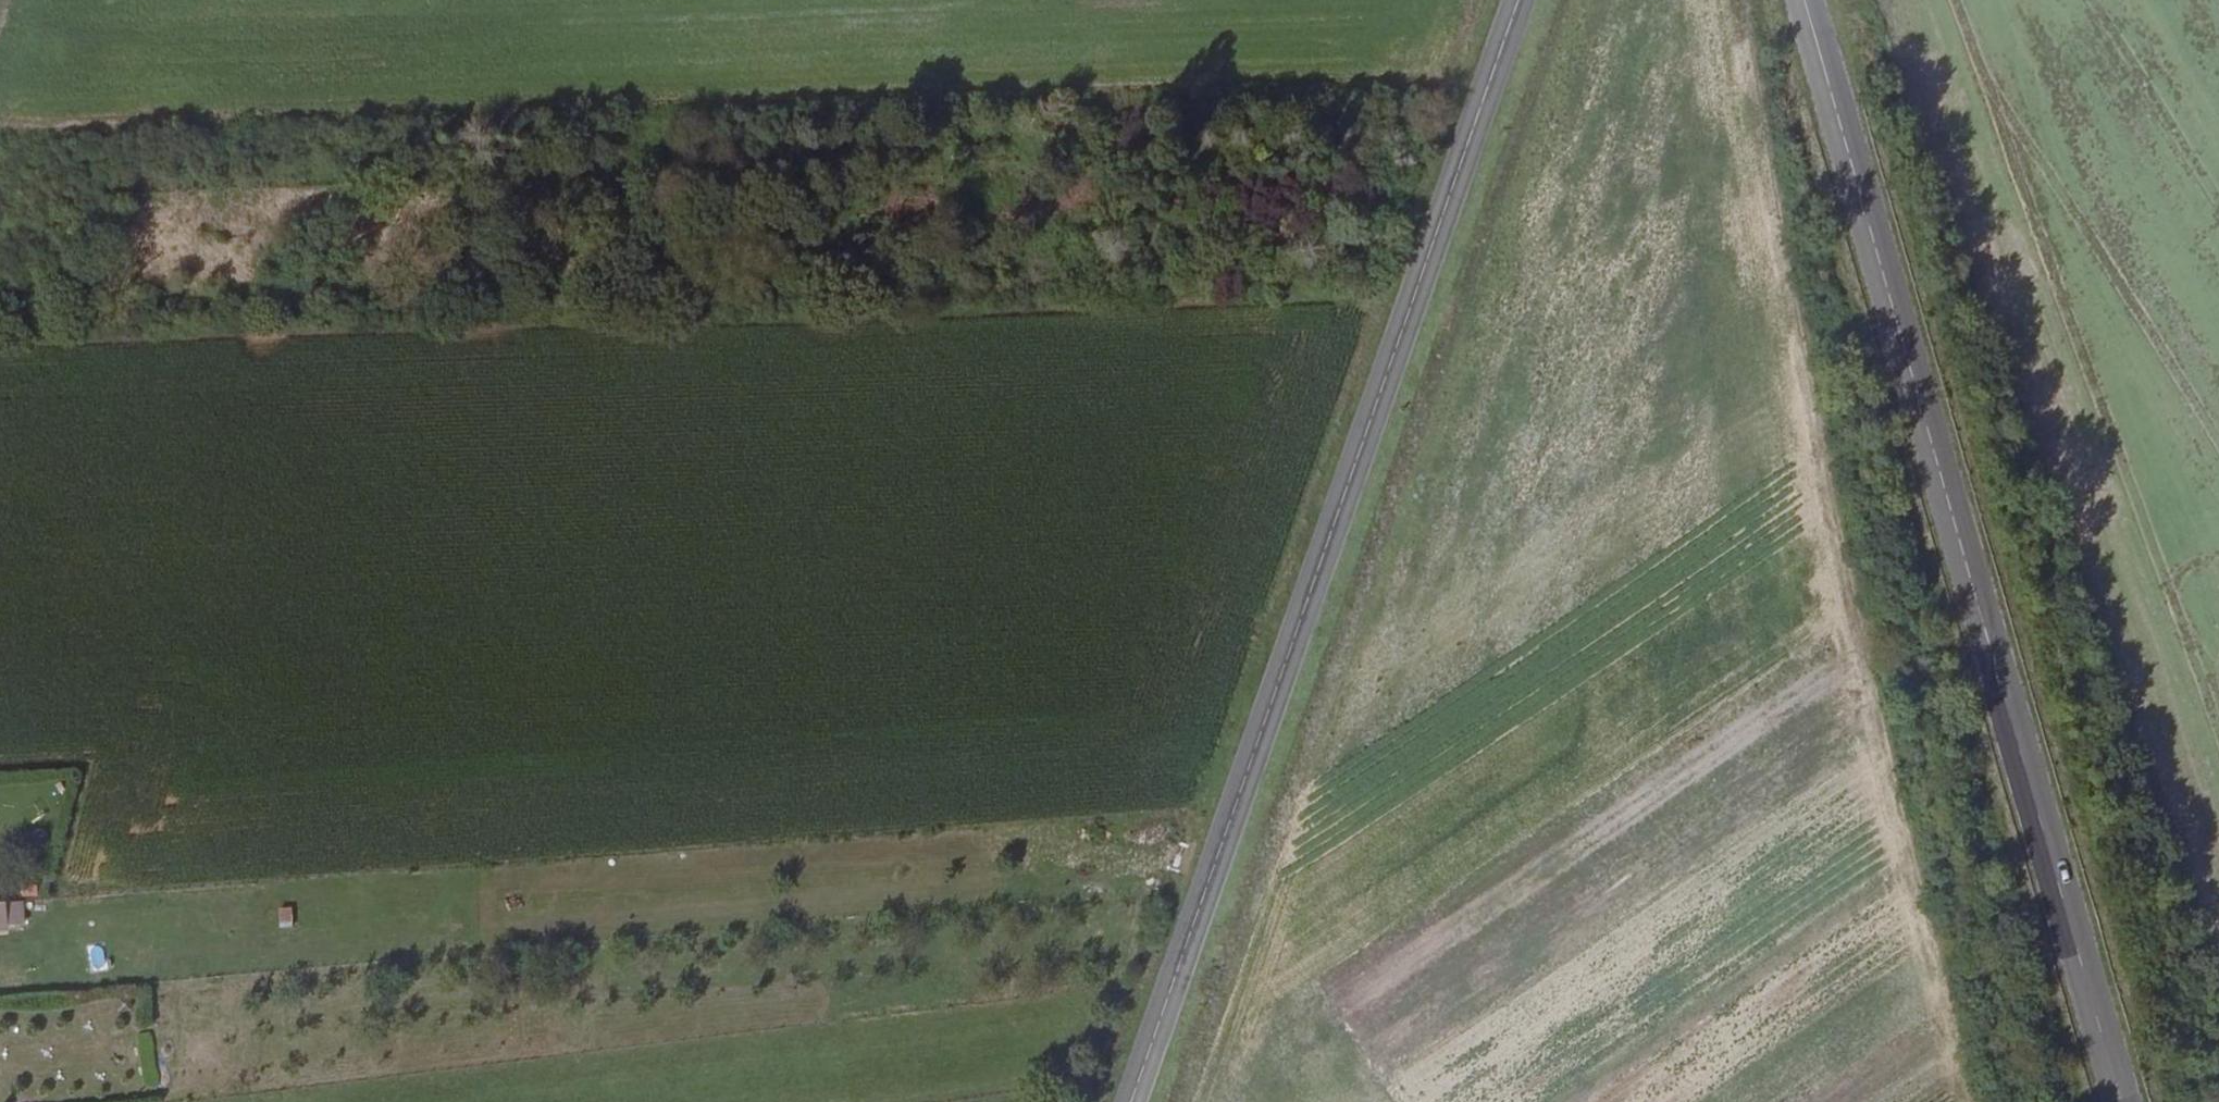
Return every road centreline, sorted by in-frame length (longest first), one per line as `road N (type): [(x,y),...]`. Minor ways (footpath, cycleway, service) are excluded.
road 1 (tertiary): [(1519,0),(1130,1101)]
road 2 (tertiary): [(2125,1101),(1805,0)]

